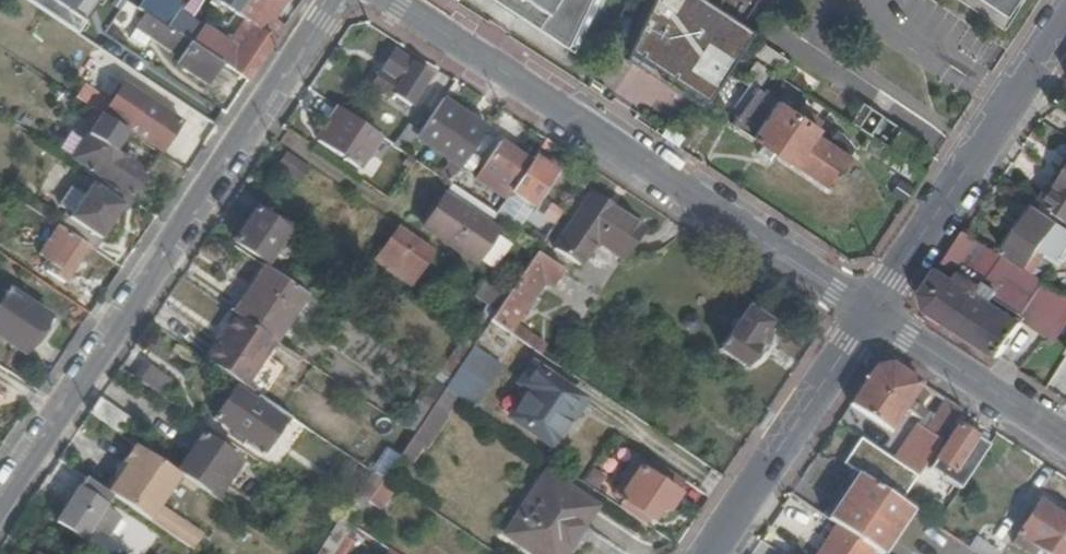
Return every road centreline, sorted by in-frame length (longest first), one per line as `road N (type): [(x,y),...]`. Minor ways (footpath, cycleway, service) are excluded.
road 1 (residential): [(336,0),(0,501)]
road 2 (residential): [(873,314),(393,0)]
road 3 (residential): [(1065,28),(873,314)]
road 4 (residential): [(873,314),(707,553)]
road 5 (residential): [(873,314),(1065,442)]

